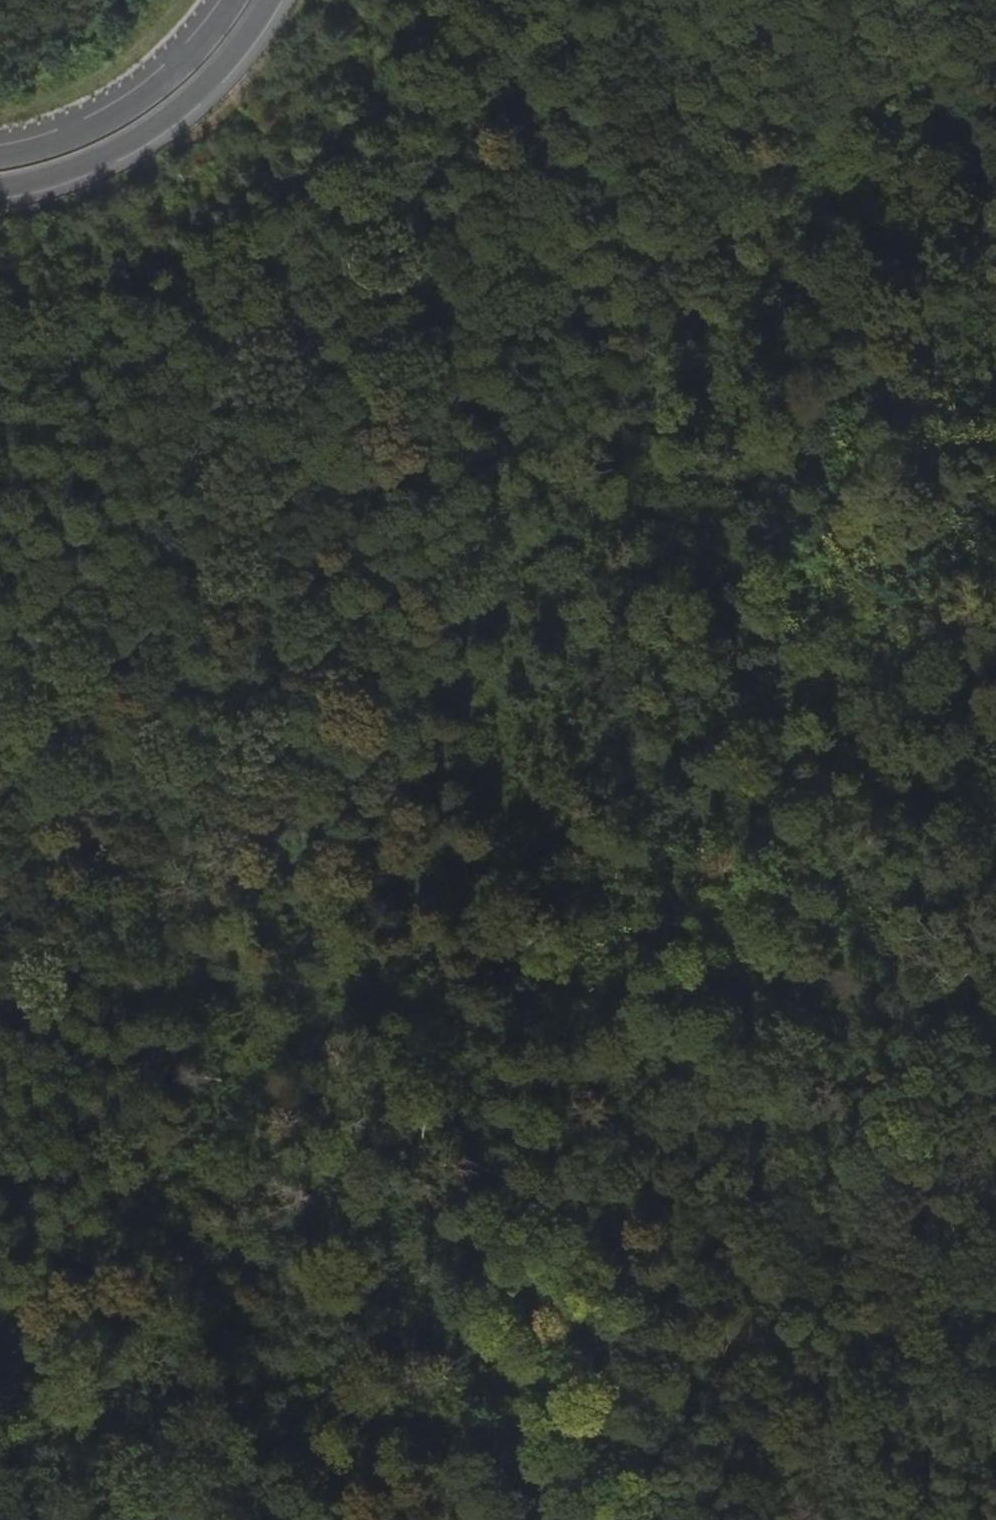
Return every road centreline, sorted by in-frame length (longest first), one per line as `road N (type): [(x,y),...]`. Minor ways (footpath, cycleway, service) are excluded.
road 1 (primary): [(0,189),(99,160),(144,136),(225,66),(271,0)]
road 2 (primary): [(234,0),(190,56),(146,95),(69,138),(0,157)]

